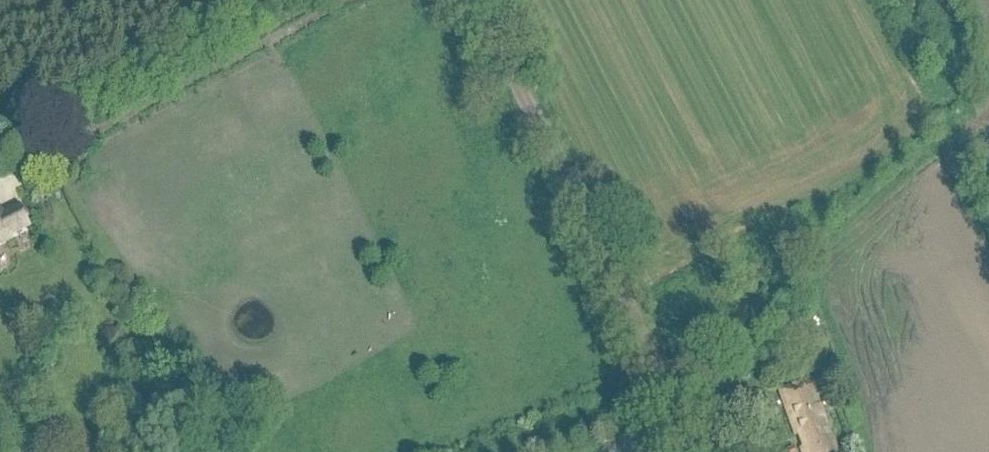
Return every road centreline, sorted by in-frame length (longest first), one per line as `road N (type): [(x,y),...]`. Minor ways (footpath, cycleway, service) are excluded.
road 1 (unclassified): [(685,451),(642,328),(543,124),(471,0)]

